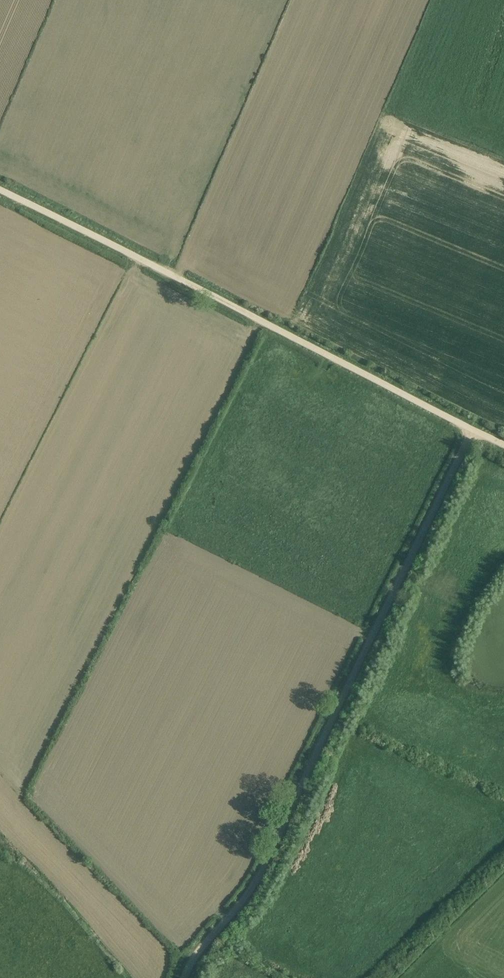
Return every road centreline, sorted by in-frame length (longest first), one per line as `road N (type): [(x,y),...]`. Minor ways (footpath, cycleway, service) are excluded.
road 1 (unclassified): [(475,430),(257,880),(184,977)]
road 2 (unclassified): [(475,430),(0,189)]

